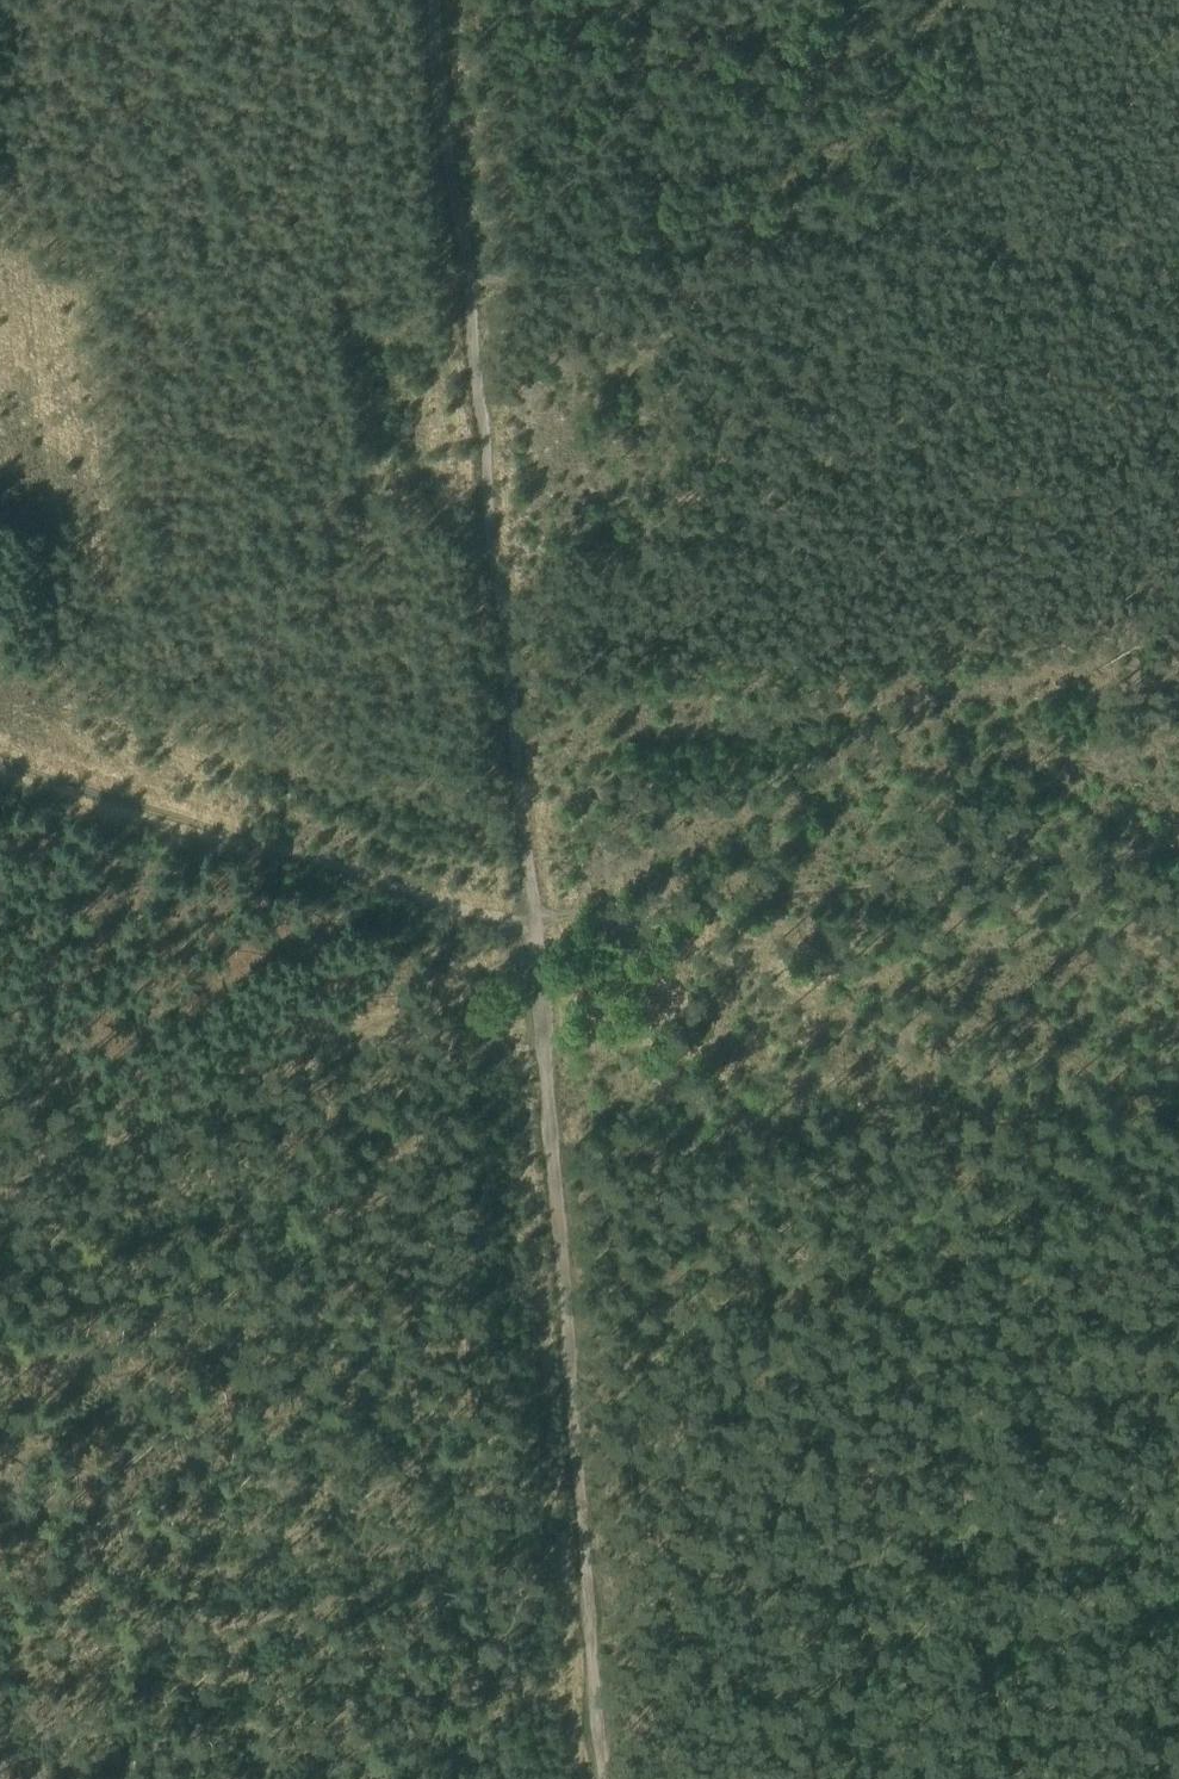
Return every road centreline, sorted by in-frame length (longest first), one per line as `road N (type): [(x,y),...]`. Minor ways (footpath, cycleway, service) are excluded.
road 1 (track): [(439,0),(608,1778)]
road 2 (track): [(0,1189),(533,956)]
road 3 (track): [(0,761),(530,924)]

